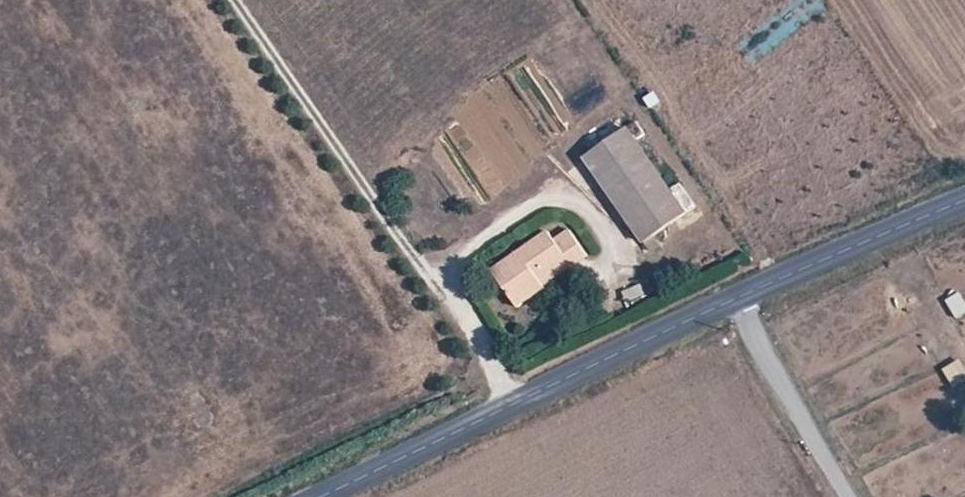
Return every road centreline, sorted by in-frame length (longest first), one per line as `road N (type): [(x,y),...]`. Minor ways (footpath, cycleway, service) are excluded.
road 1 (tertiary): [(733,300),(317,496)]
road 2 (tertiary): [(964,196),(733,300)]
road 3 (unclassified): [(733,300),(848,496)]

